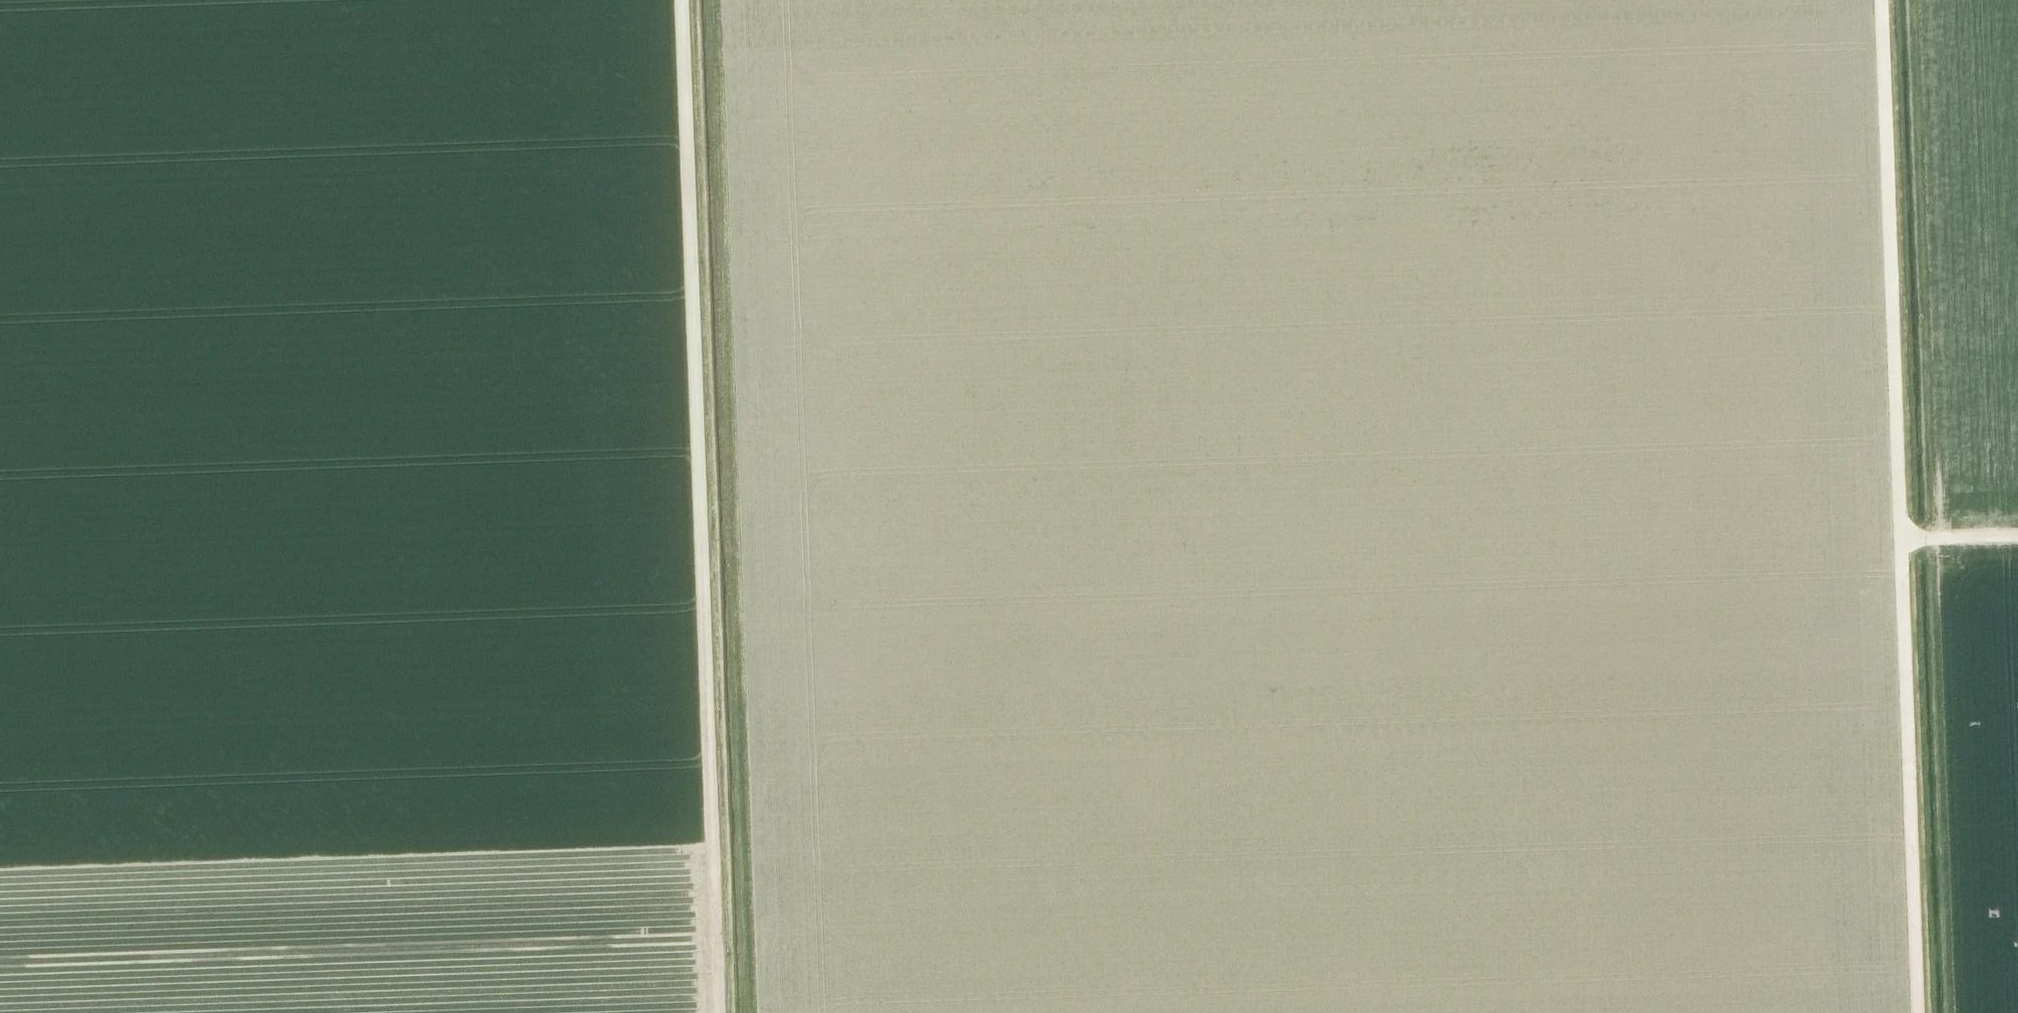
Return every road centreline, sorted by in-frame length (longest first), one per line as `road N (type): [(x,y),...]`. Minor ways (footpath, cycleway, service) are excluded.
road 1 (track): [(719,1012),(682,0)]

